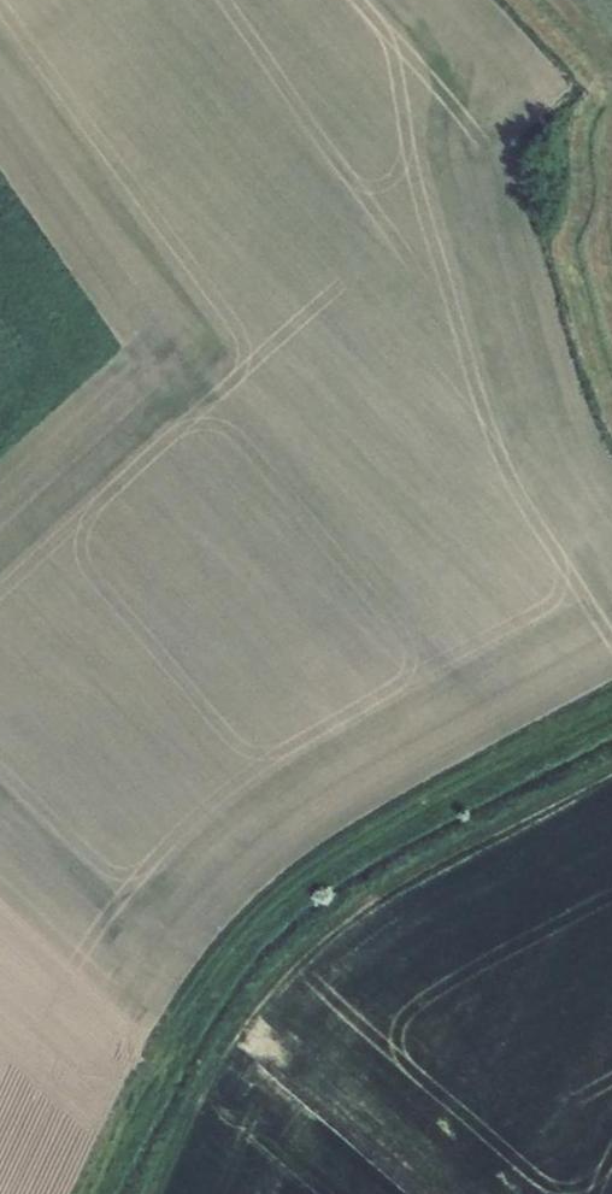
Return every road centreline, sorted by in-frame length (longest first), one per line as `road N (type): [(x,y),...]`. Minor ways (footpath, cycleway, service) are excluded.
road 1 (track): [(611,764),(298,936),(215,1074),(162,1193)]

